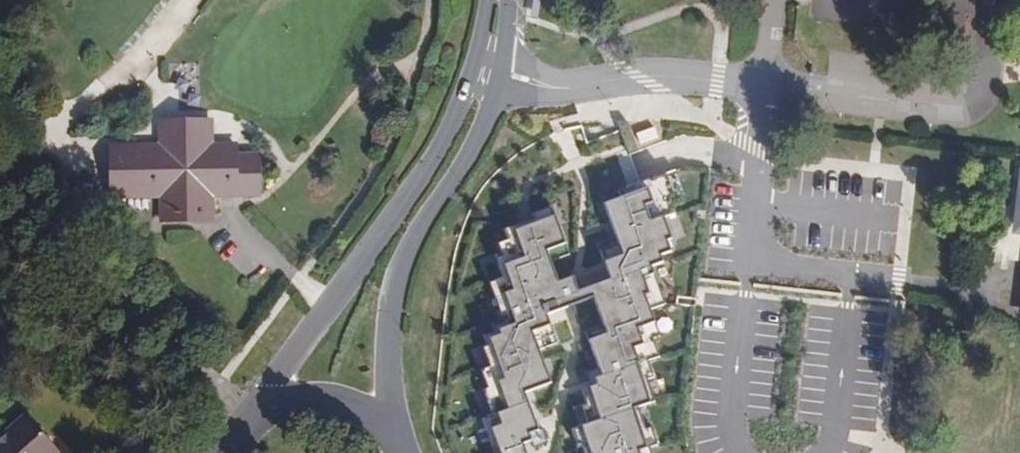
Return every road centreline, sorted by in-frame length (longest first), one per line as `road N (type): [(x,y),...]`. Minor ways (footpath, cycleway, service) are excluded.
road 1 (tertiary): [(485,71),(259,414)]
road 2 (tertiary): [(392,434),(390,345),(400,271),(483,131),(485,71)]
road 3 (residential): [(777,0),(766,86),(638,76),(547,86),(485,71)]
road 4 (tertiary): [(392,434),(371,412),(315,393),(259,414)]

